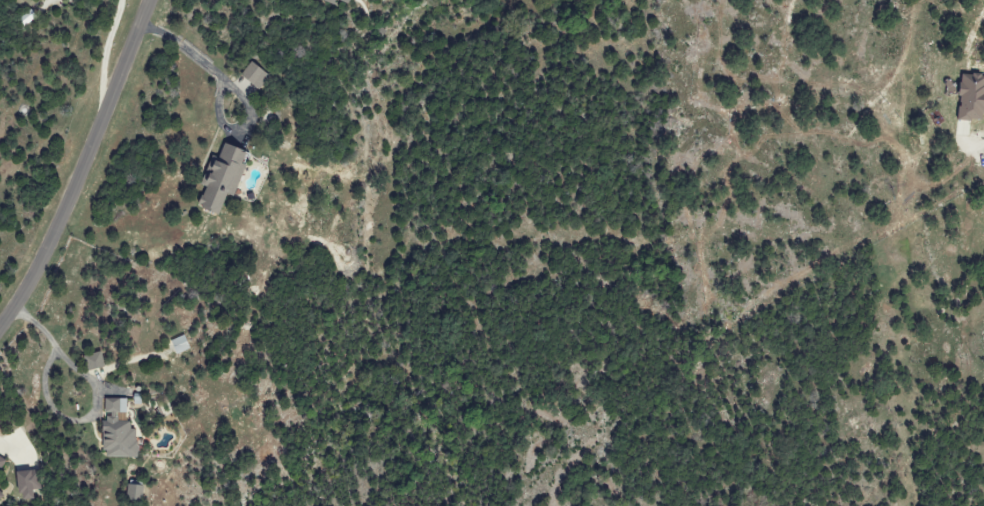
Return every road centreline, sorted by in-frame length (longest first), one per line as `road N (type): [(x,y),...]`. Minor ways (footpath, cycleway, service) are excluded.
road 1 (residential): [(146,0),(53,229),(0,325)]

